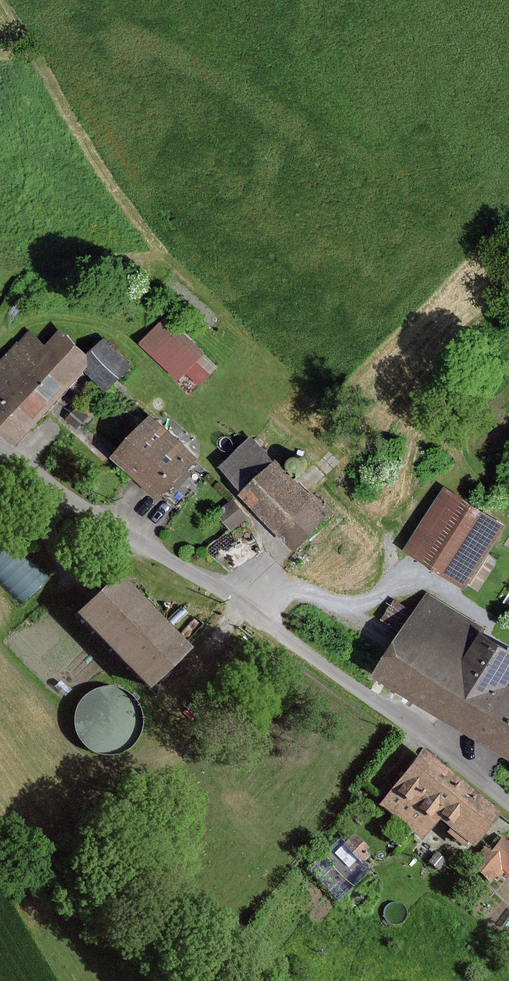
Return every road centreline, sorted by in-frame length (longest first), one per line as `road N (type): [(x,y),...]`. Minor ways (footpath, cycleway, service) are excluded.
road 1 (unclassified): [(0,455),(238,602),(508,804)]

